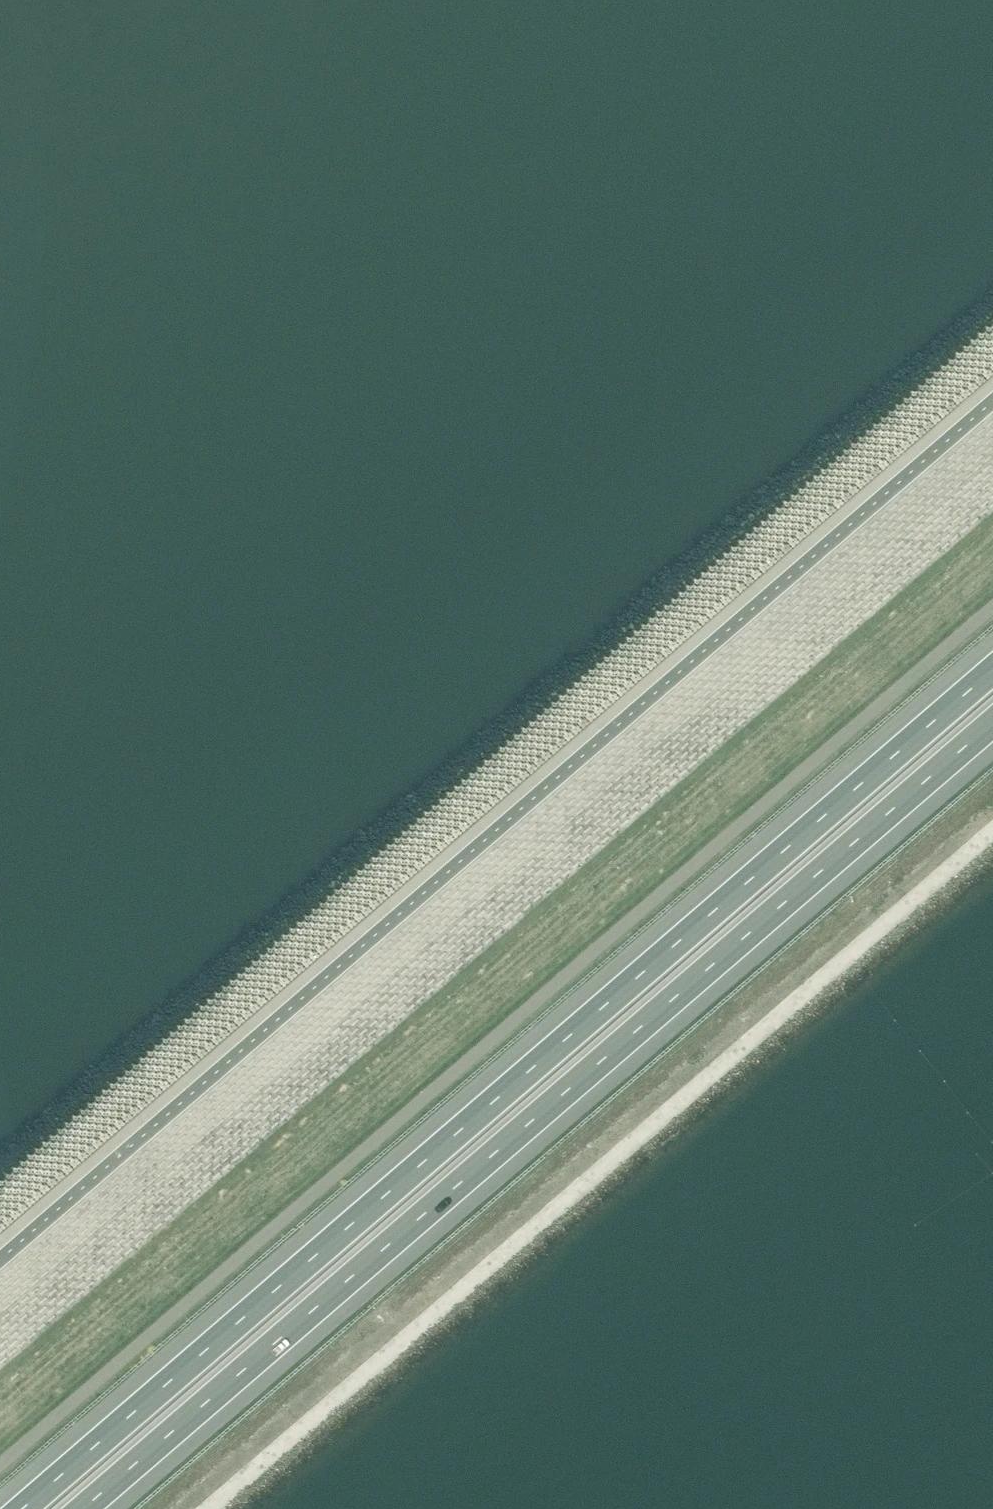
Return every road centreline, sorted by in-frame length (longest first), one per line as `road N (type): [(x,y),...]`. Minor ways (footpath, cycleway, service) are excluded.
road 1 (motorway): [(992,671),(24,1508)]
road 2 (motorway): [(84,1508),(992,724)]

